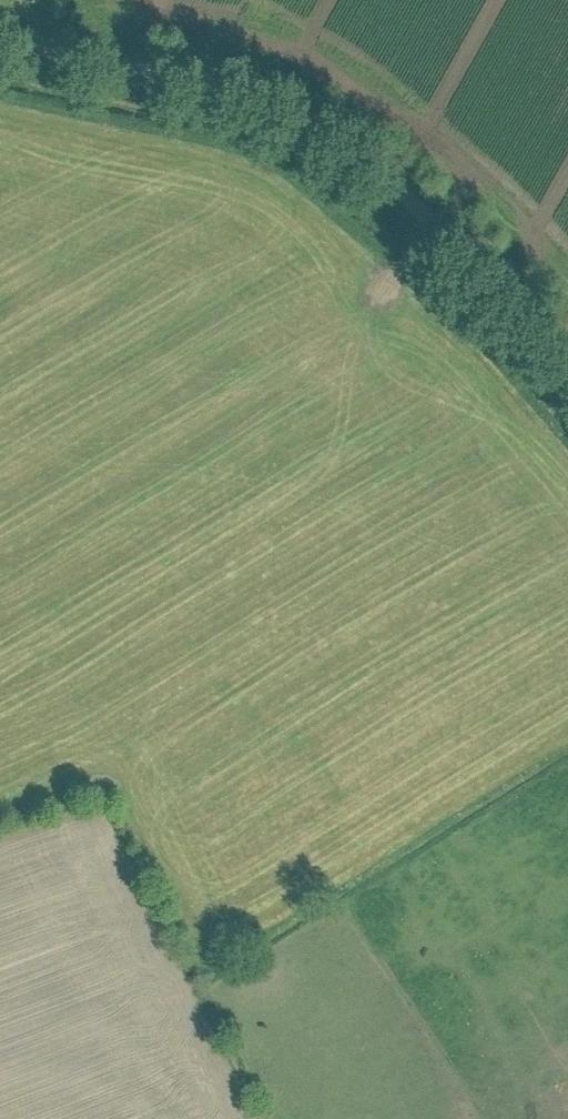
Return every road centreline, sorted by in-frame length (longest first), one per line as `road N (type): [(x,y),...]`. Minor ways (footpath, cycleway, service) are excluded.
road 1 (unclassified): [(567,358),(358,157),(297,112),(222,87),(0,42)]

